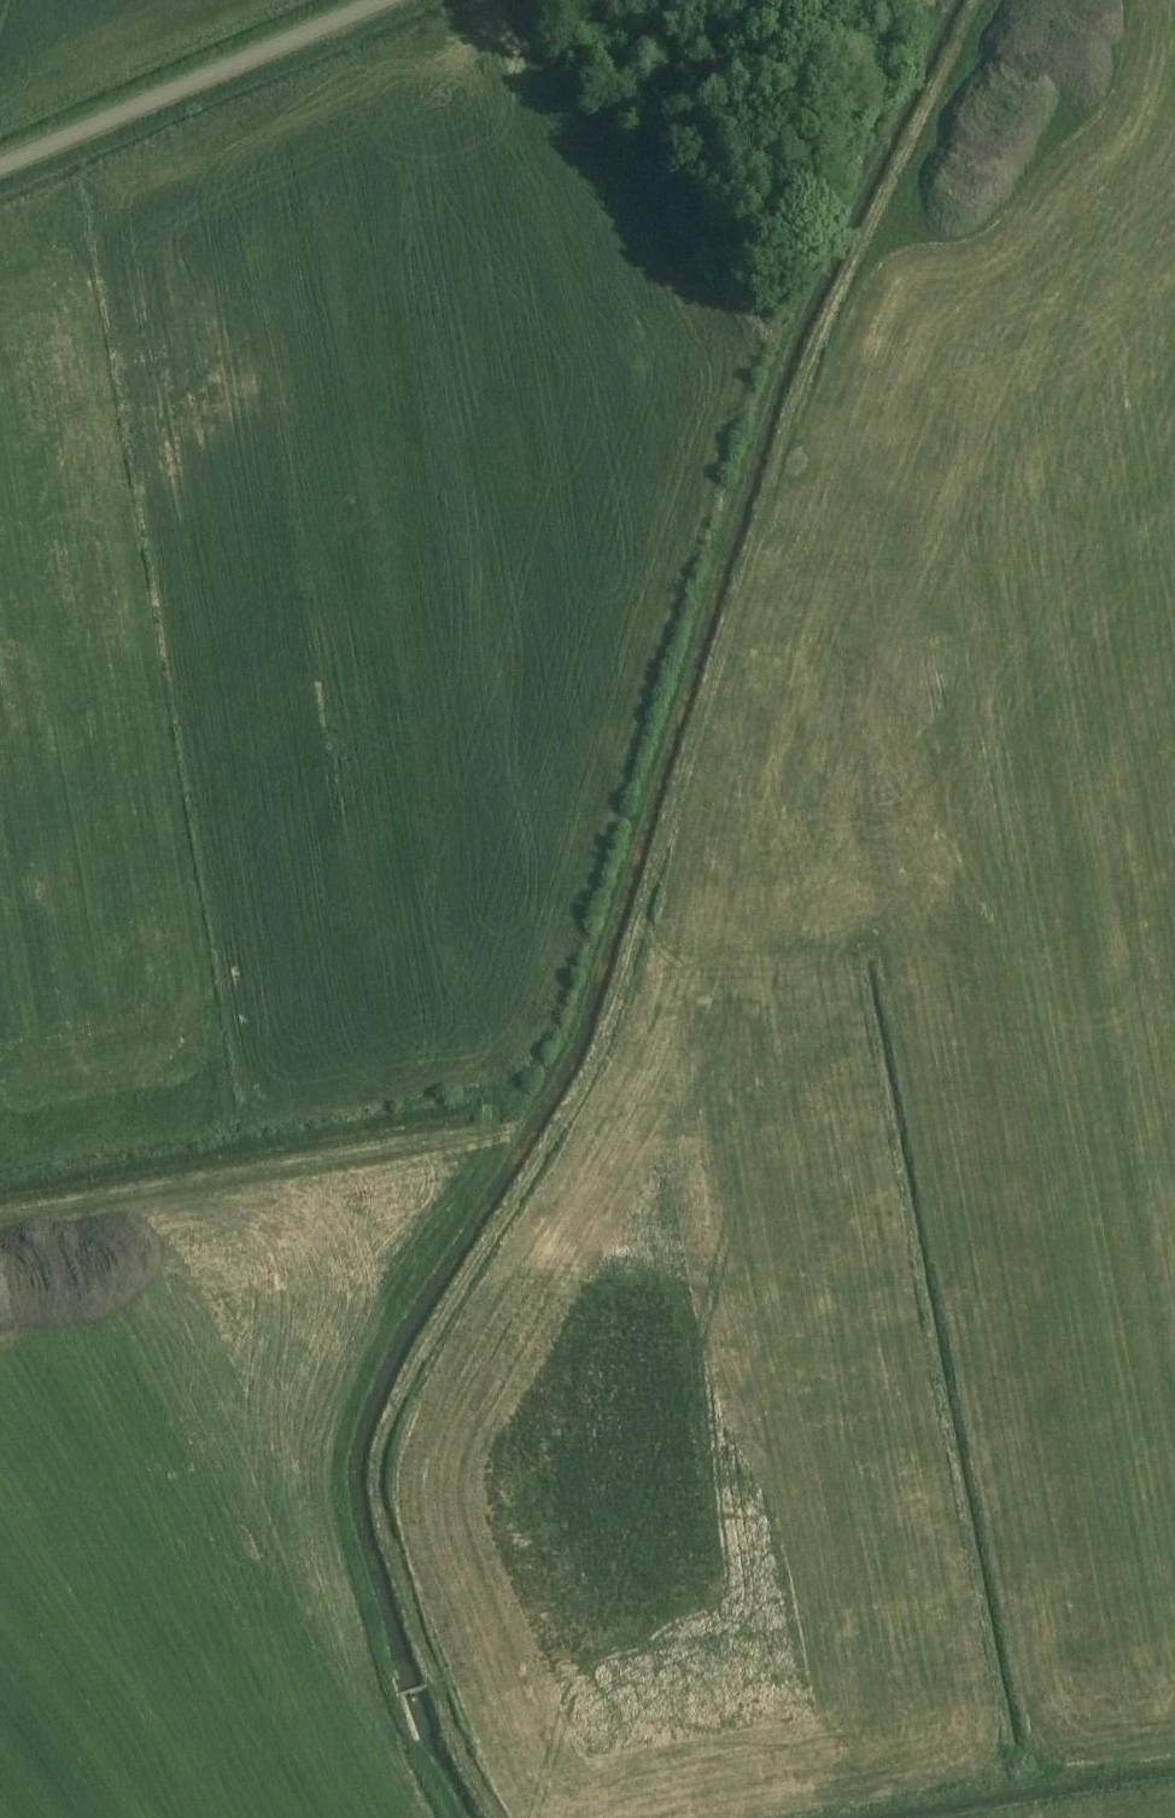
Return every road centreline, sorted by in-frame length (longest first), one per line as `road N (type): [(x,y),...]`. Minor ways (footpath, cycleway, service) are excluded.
road 1 (unclassified): [(0,167),(381,0)]

